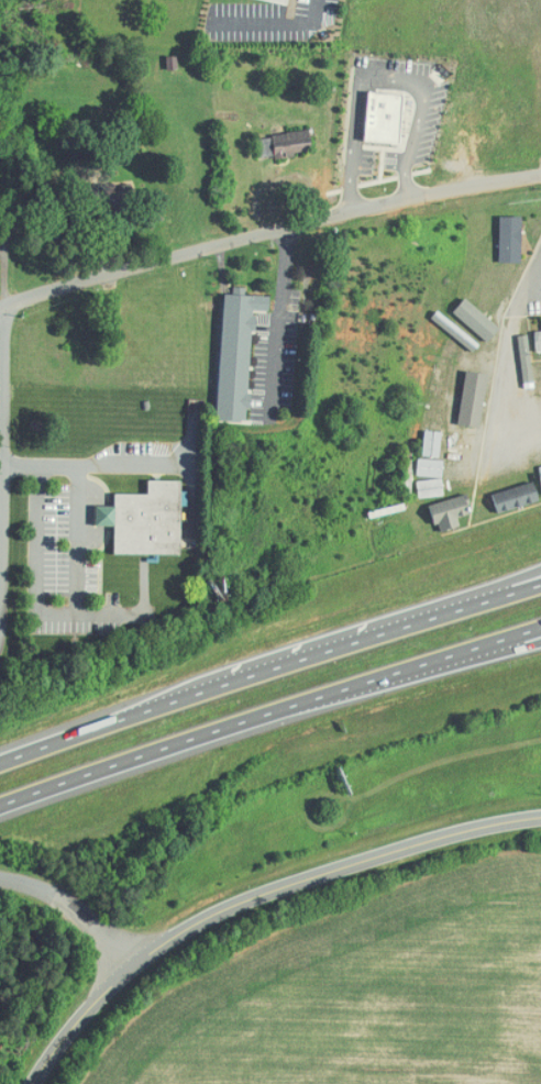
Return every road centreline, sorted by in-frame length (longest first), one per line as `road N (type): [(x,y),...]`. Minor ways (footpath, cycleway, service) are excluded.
road 1 (motorway): [(0,805),(540,626)]
road 2 (motorway): [(540,584),(0,762)]
road 3 (residential): [(0,313),(96,277),(290,225),(540,176)]
road 4 (residential): [(137,963),(198,922),(268,891),(399,843),(540,814)]
road 5 (motorway): [(540,567),(176,700)]
road 6 (residential): [(0,870),(38,878),(137,963)]
road 7 (residential): [(31,1083),(79,1019),(137,963)]
road 8 (motorway): [(418,665),(540,635)]

